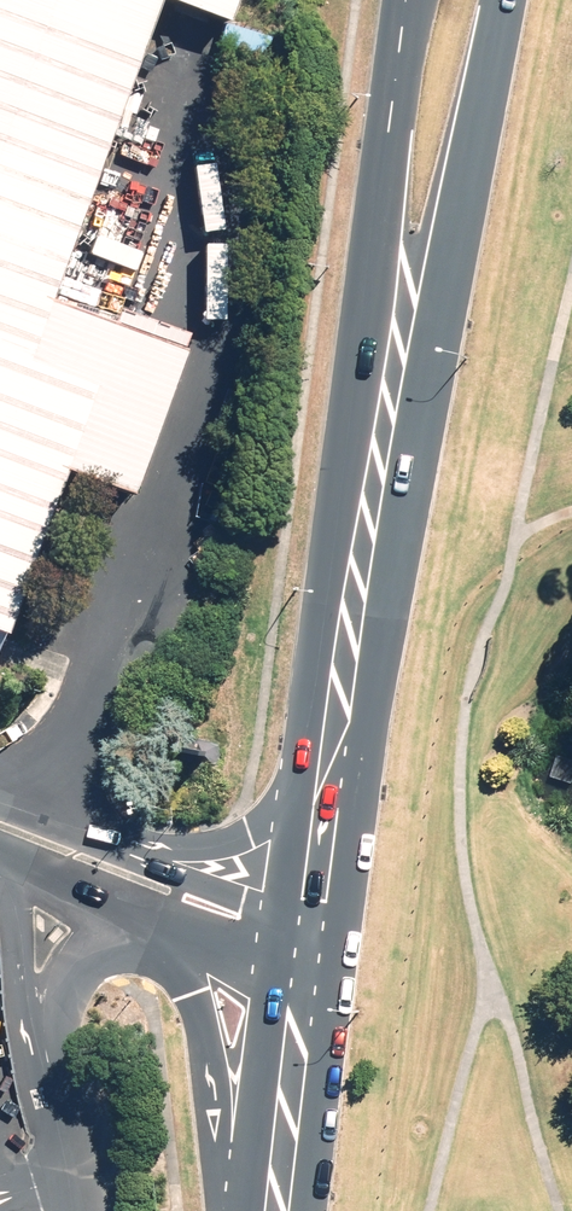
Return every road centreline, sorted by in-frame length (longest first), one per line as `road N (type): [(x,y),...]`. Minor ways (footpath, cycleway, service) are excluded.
road 1 (secondary): [(333,773),(276,1210)]
road 2 (secondary): [(503,0),(460,227),(384,404)]
road 3 (secondary): [(384,404),(371,206),(407,0)]
road 4 (secondary): [(384,404),(333,773)]
road 5 (secondary): [(248,1210),(199,994),(176,941)]
road 6 (secondary): [(137,855),(207,854),(252,838),(287,820),(333,773)]

